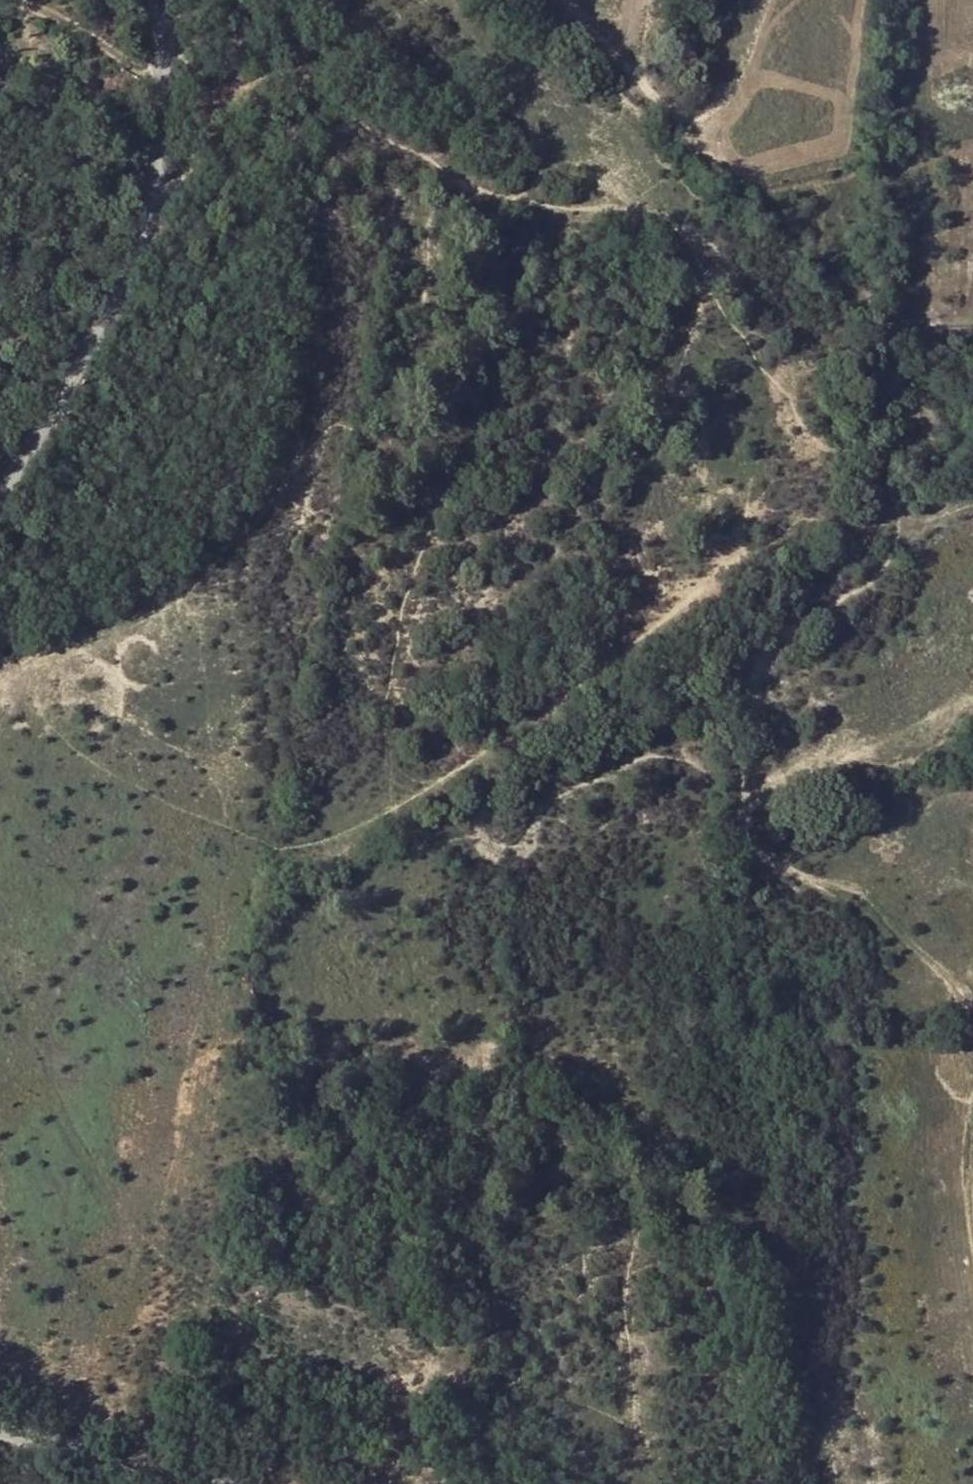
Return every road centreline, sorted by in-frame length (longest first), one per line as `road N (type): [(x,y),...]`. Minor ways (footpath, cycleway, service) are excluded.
road 1 (track): [(972,1013),(839,891),(771,859),(750,798),(883,744),(972,694)]
road 2 (residential): [(0,493),(136,261),(155,202),(167,68),(160,0)]
road 3 (track): [(765,0),(750,69),(724,103),(696,116),(661,106),(572,0)]
road 4 (unclassified): [(160,1483),(0,1432)]
road 5 (track): [(972,507),(911,529),(828,507)]

